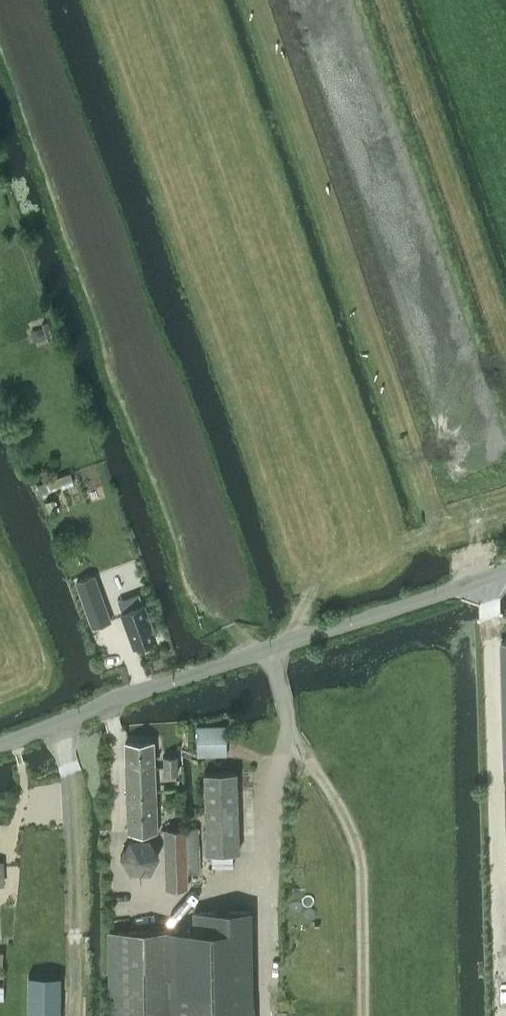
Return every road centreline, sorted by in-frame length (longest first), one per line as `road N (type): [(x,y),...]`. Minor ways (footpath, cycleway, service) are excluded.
road 1 (unclassified): [(0,743),(505,570)]
road 2 (track): [(368,1015),(366,845),(290,736)]

